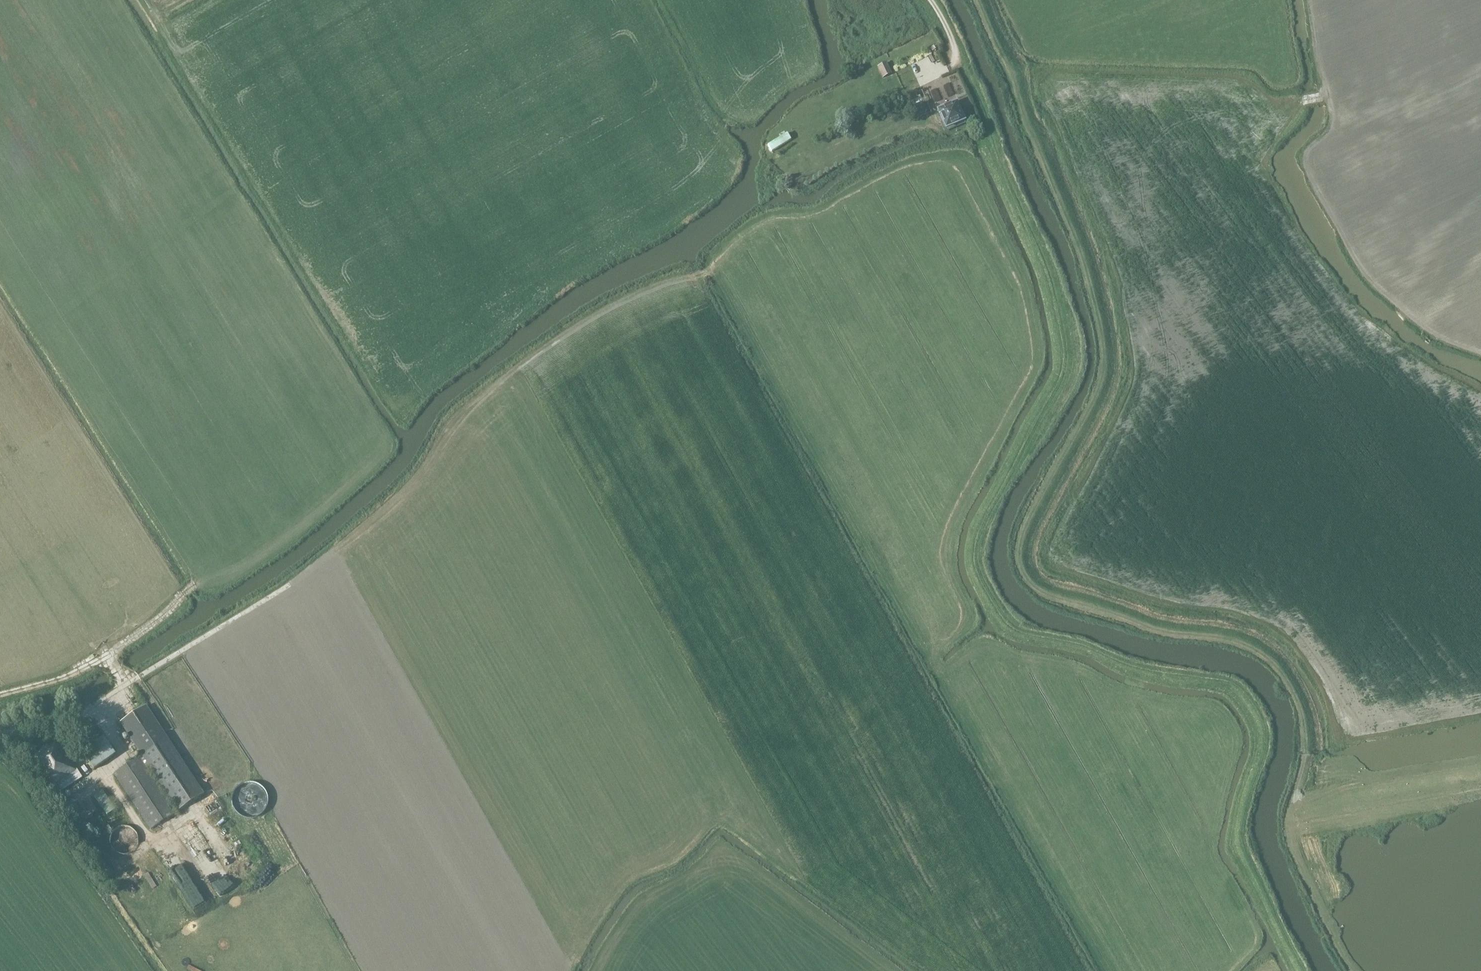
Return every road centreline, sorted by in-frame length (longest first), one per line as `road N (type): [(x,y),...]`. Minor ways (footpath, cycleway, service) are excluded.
road 1 (track): [(135,683),(291,588),(413,482),(454,418),(597,317),(692,273),(745,229),(777,216),(816,216),(928,152),(985,140)]
road 2 (track): [(284,538),(186,592),(79,674),(0,697)]

